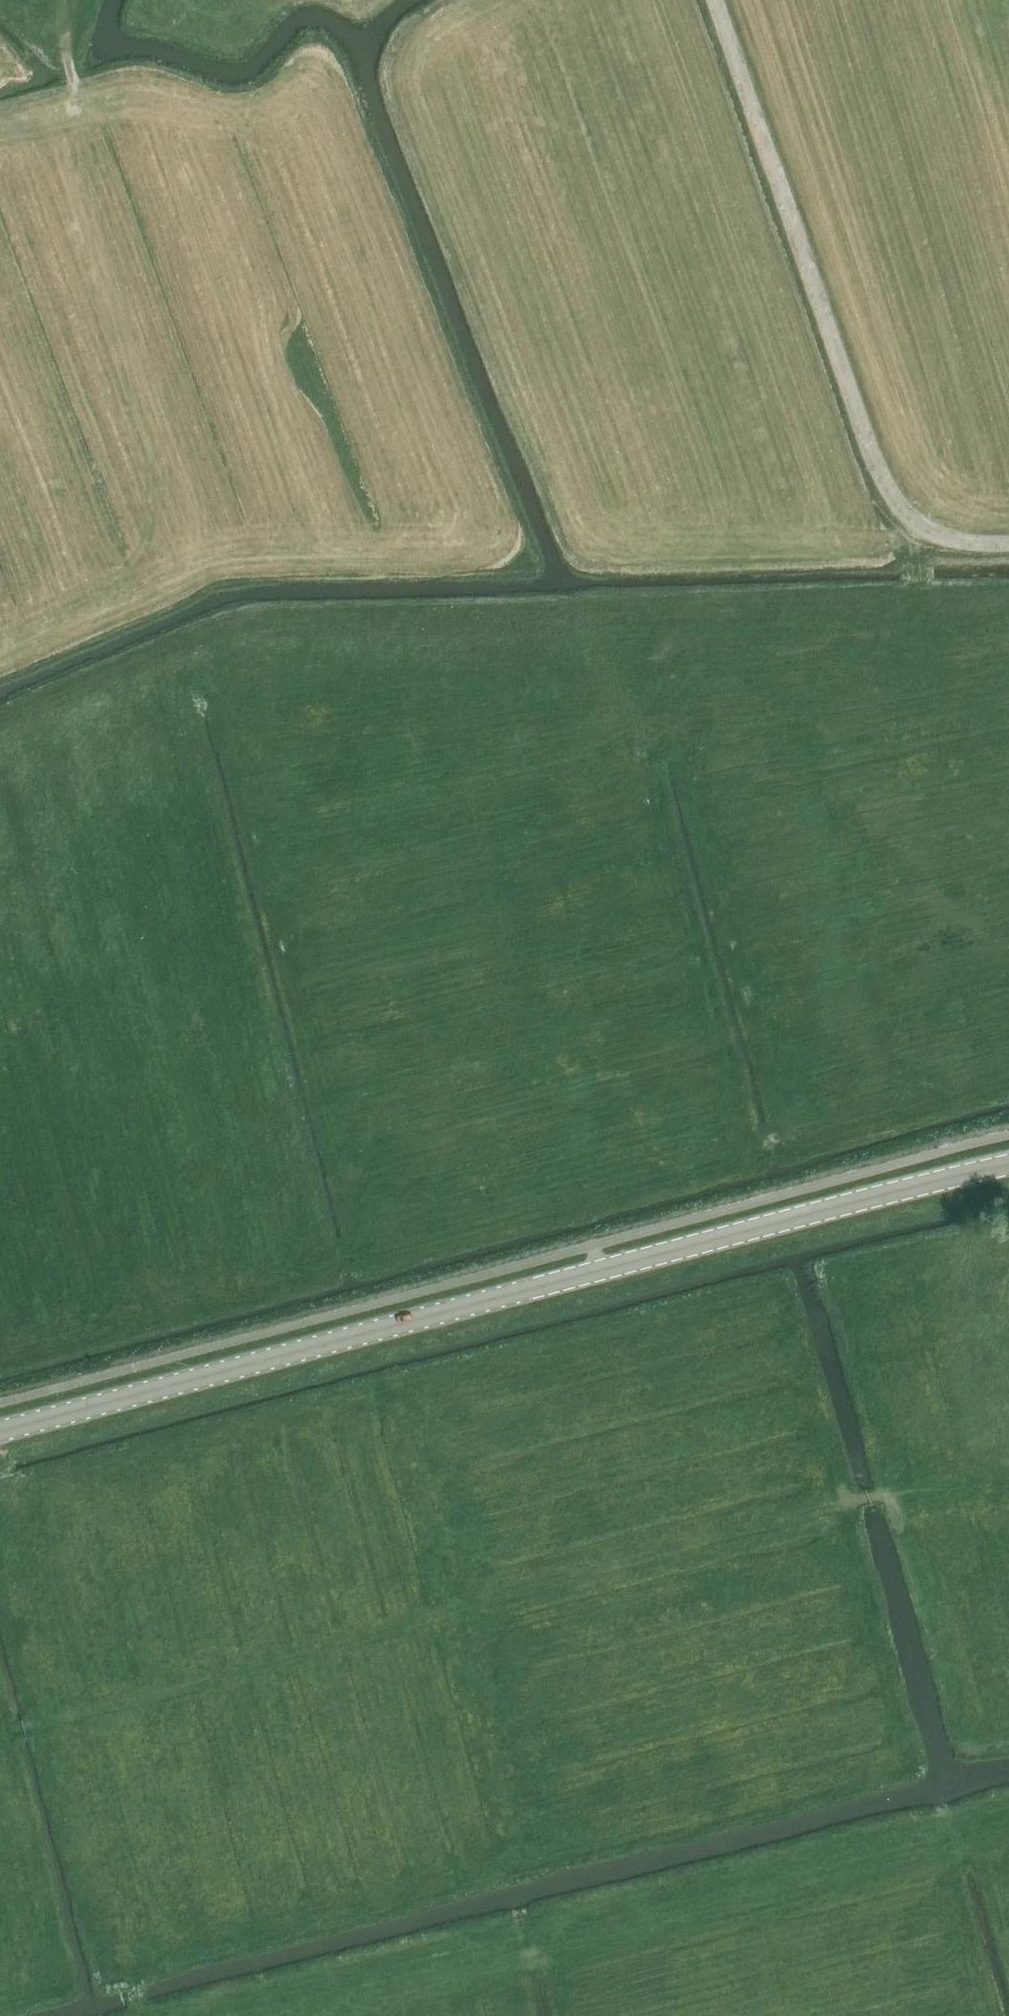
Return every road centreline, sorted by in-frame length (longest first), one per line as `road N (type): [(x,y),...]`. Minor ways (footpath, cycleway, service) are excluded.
road 1 (secondary): [(0,1431),(1008,1165)]

